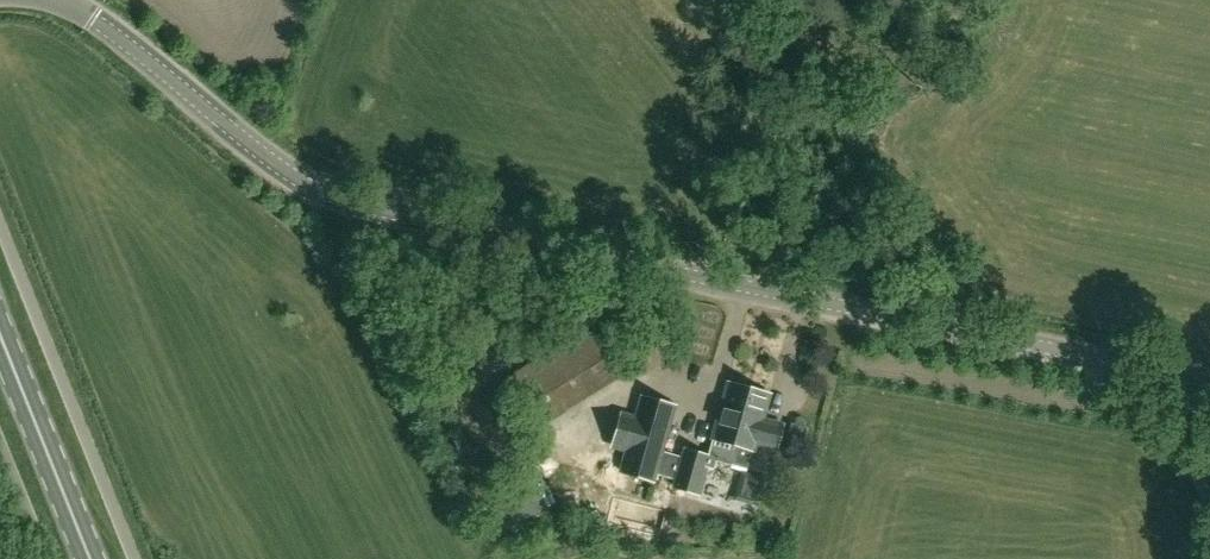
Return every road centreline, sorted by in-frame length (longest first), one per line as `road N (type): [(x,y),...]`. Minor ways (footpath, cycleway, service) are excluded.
road 1 (unclassified): [(1209,375),(350,208),(272,167),(59,0)]
road 2 (secondary): [(91,558),(0,335)]
road 3 (track): [(1110,356),(1131,390),(1186,441),(1209,489)]

